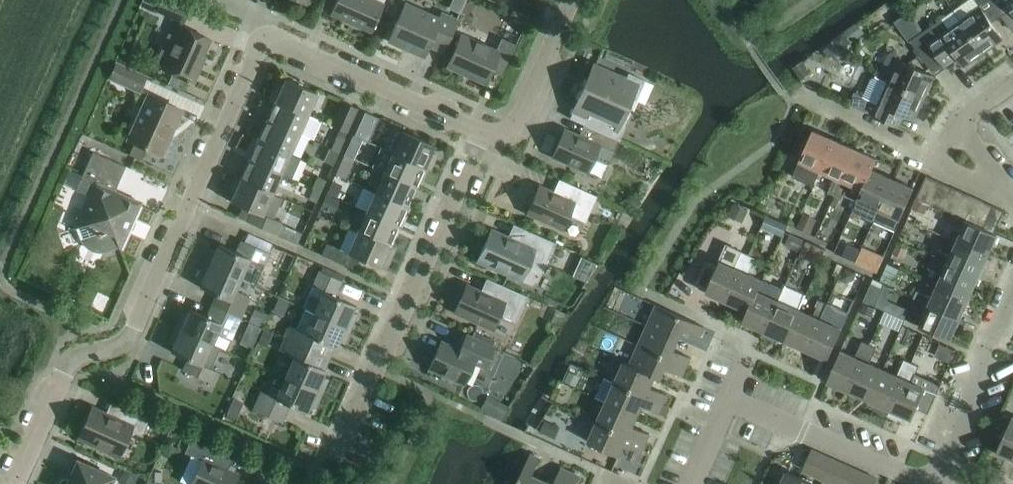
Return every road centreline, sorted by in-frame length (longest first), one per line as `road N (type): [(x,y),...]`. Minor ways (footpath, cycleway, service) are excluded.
road 1 (residential): [(14,483),(64,373),(132,333),(260,47),(279,41),(482,132)]
road 2 (residential): [(335,457),(482,132)]
road 3 (residential): [(935,482),(731,400)]
road 4 (residential): [(935,482),(990,371),(1012,300)]
road 5 (residential): [(482,132),(505,134),(516,125),(575,0)]
road 6 (residential): [(941,168),(792,99)]

